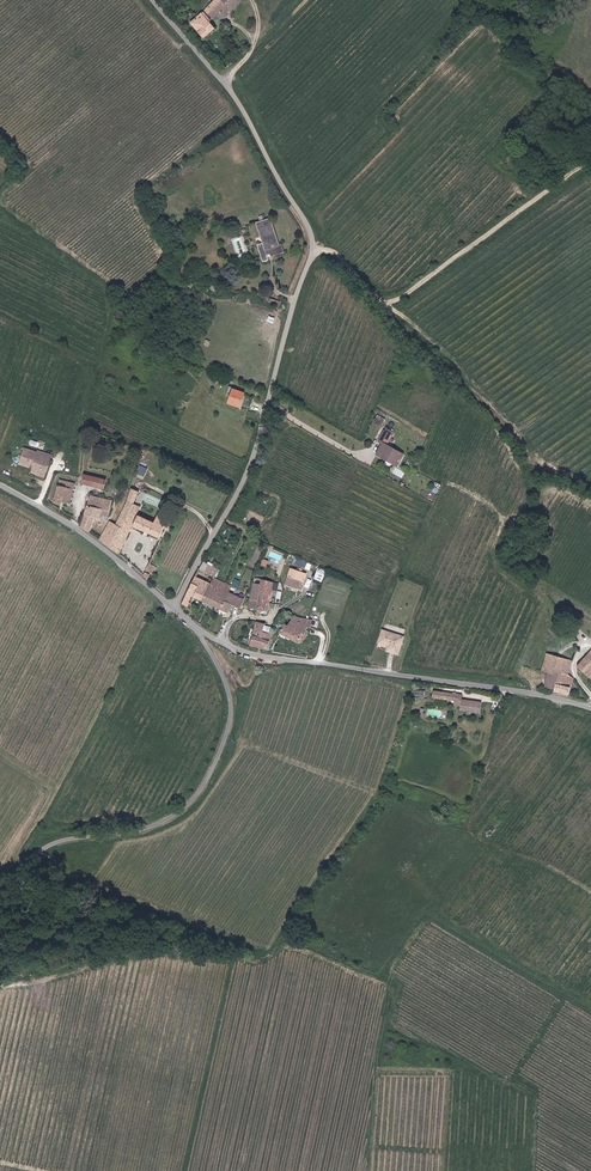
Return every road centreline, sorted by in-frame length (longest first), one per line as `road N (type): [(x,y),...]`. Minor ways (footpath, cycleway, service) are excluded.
road 1 (unclassified): [(174,606),(256,448),(314,239),(226,79),(155,0)]
road 2 (unclassified): [(201,631),(232,698),(231,725),(202,789),(150,828),(47,845),(0,914)]
road 3 (unclassified): [(590,708),(273,660),(201,631)]
road 4 (track): [(312,256),(342,257),(381,299),(400,299),(590,166)]
road 5 (unclassified): [(0,483),(79,529),(174,606)]

